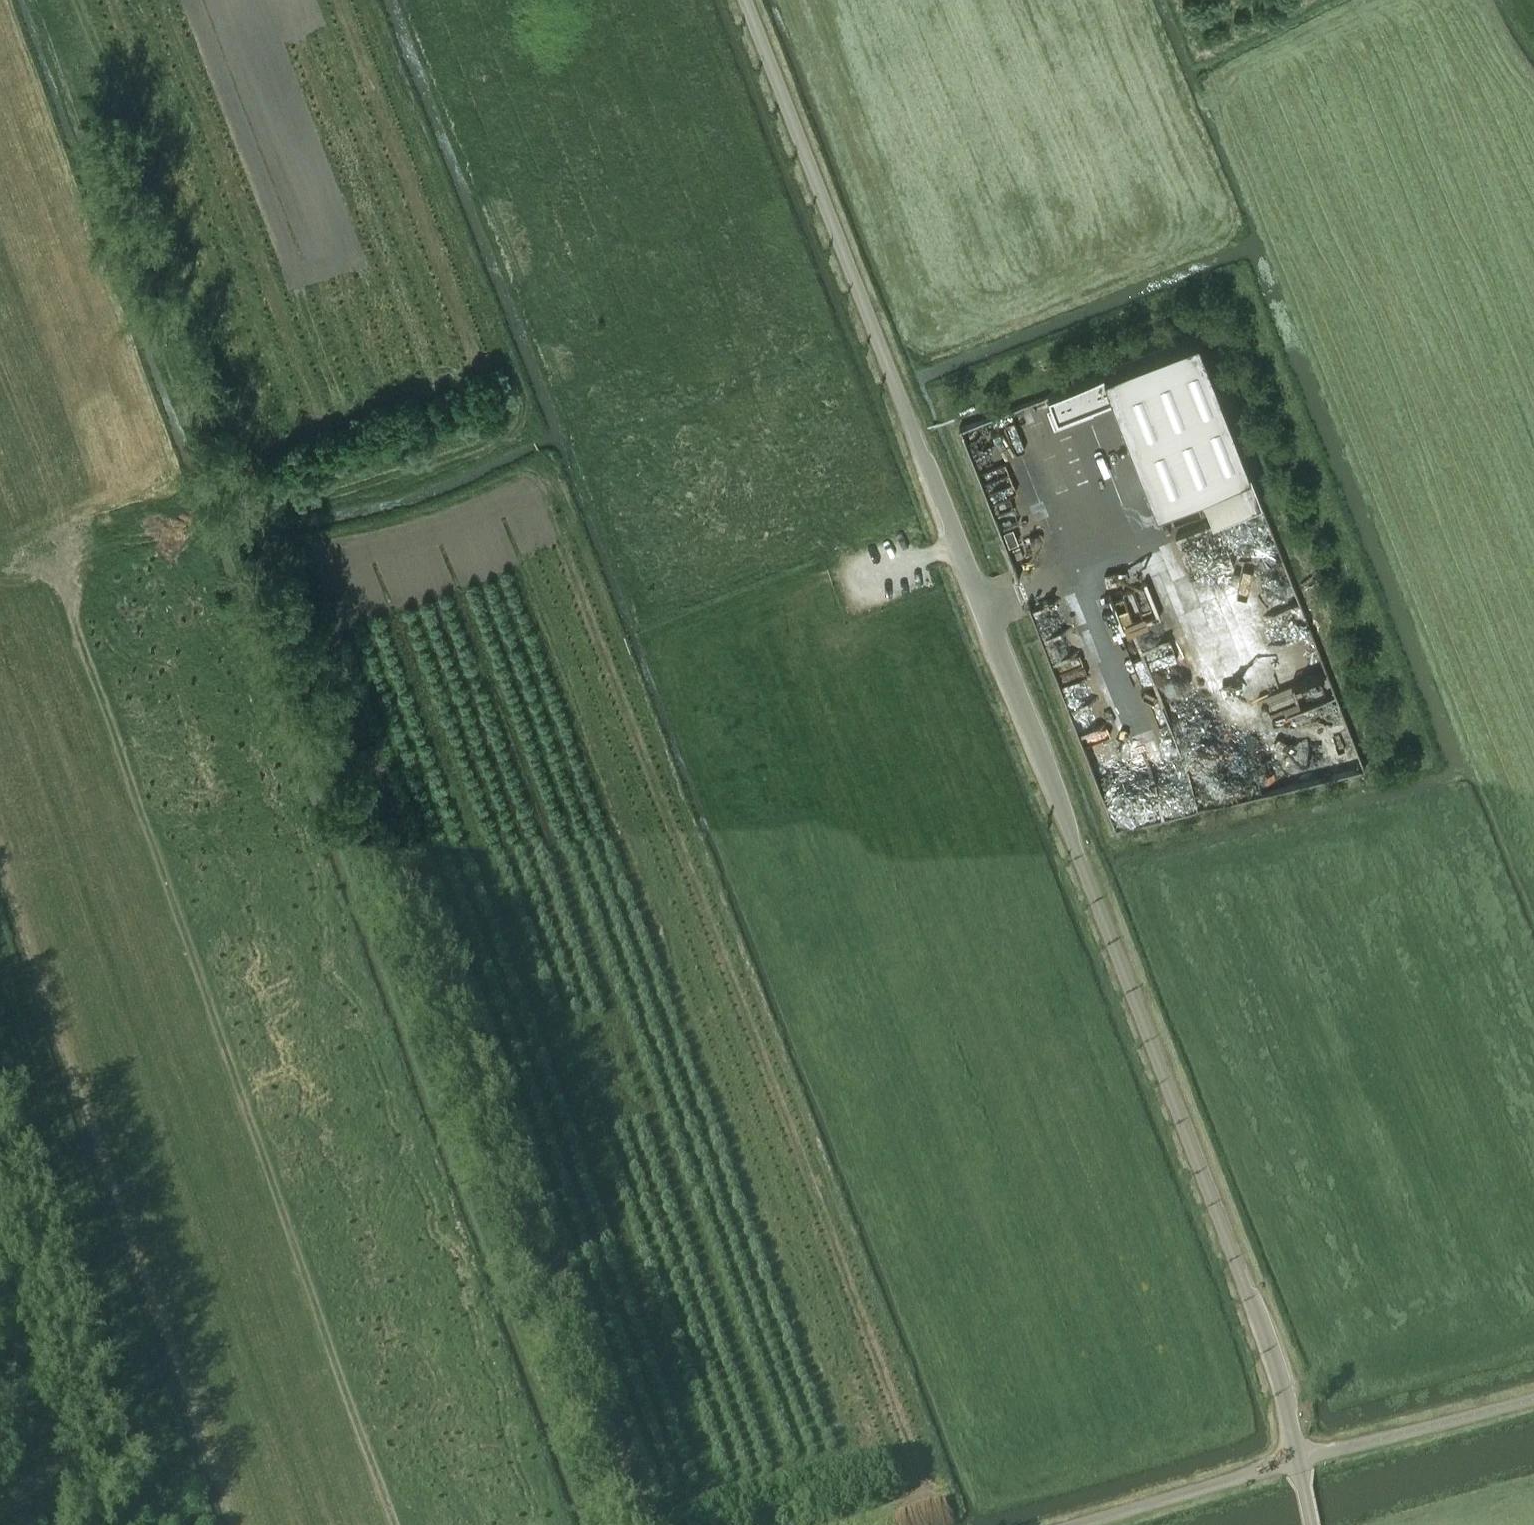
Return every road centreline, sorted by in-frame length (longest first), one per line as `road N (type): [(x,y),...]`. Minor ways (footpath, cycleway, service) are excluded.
road 1 (unclassified): [(1297,1460),(1271,1342),(750,0)]
road 2 (unclassified): [(1533,1399),(1297,1460)]
road 3 (unclassified): [(1065,1524),(1297,1460)]

